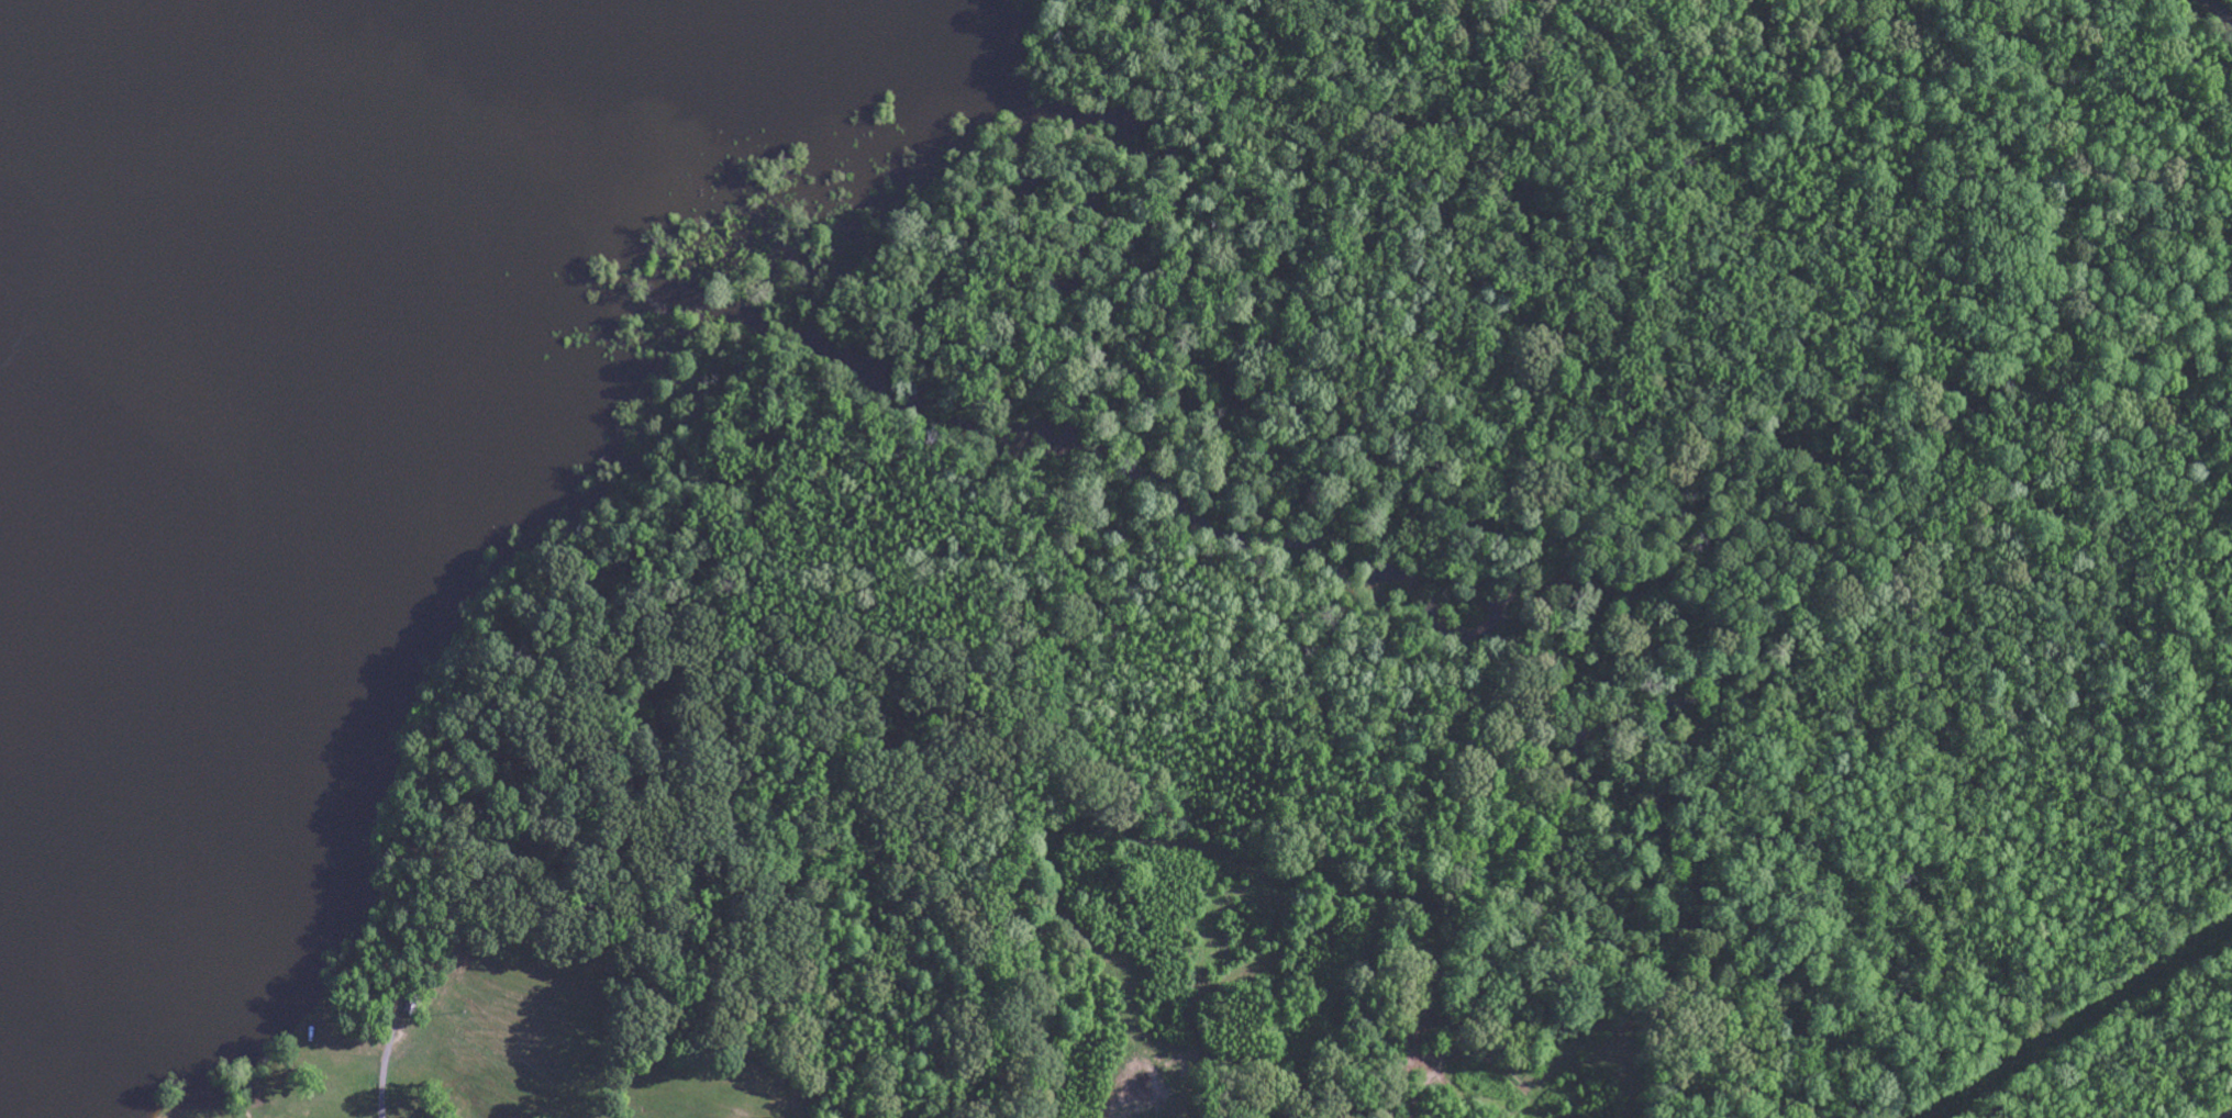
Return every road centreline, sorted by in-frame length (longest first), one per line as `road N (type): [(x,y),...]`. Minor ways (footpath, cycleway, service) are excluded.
road 1 (residential): [(471,1117),(356,1080)]

